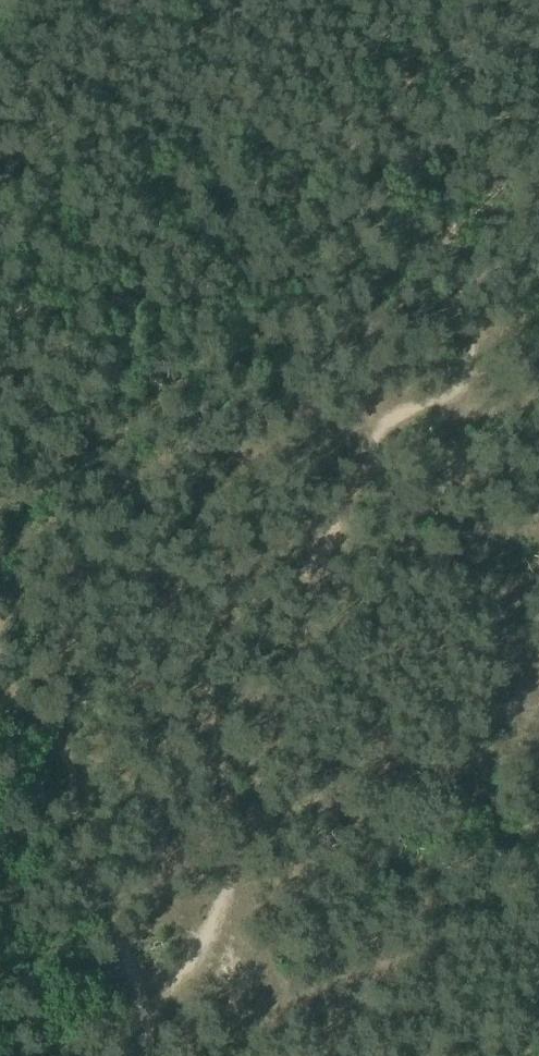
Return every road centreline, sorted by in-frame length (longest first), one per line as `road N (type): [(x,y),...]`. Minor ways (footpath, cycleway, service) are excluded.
road 1 (track): [(0,616),(7,664),(68,776),(81,874),(131,950),(148,1002),(147,1055)]

